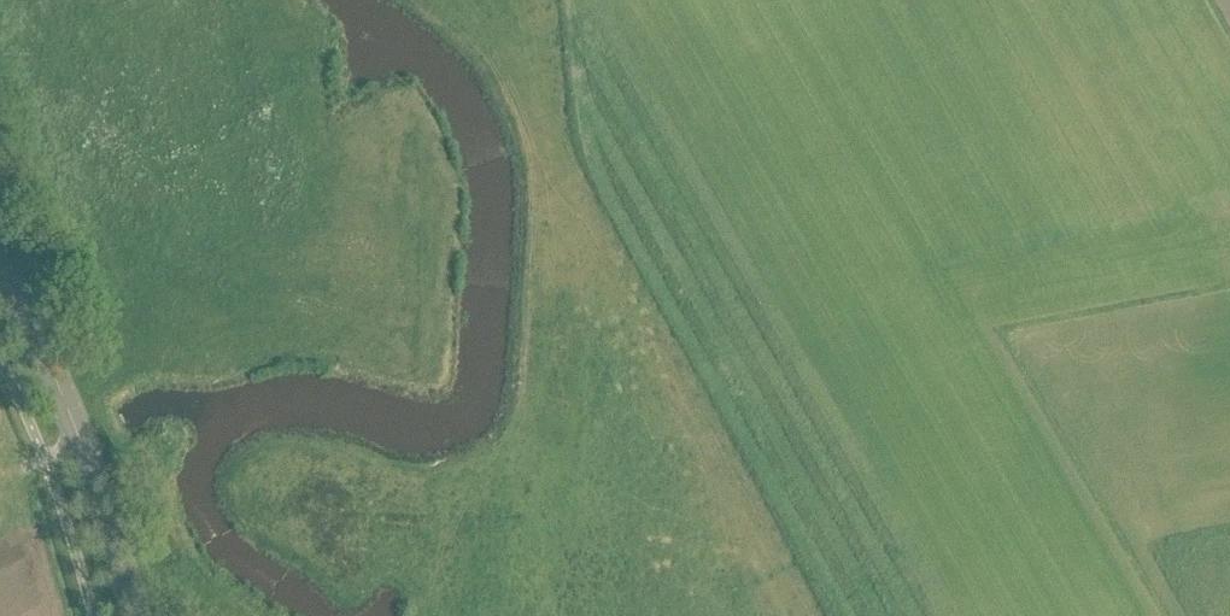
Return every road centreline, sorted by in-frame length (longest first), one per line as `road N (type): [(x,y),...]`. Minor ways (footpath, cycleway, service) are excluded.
road 1 (secondary): [(130,615),(96,489),(44,345),(0,276)]

